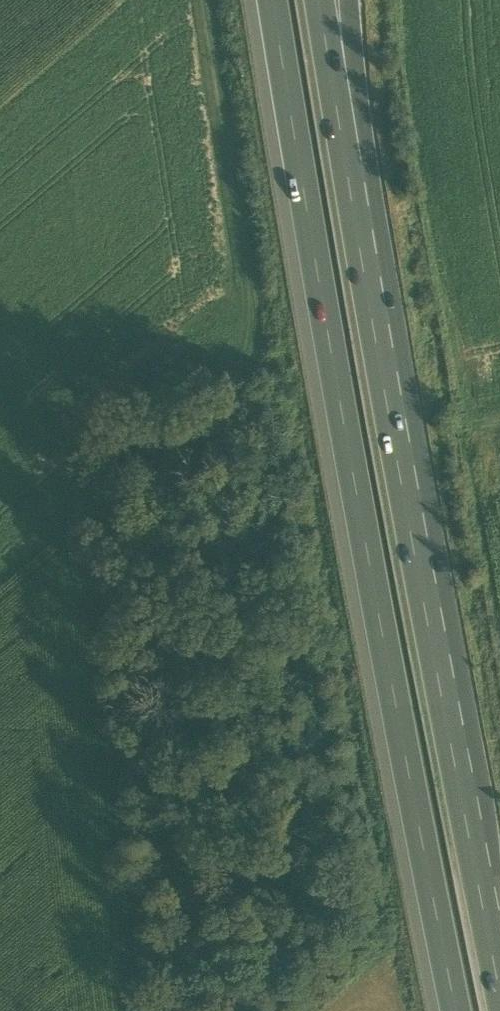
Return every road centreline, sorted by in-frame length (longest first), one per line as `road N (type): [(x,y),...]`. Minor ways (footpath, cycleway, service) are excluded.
road 1 (motorway): [(272,0),(457,1010)]
road 2 (motorway): [(499,987),(353,208)]
road 3 (track): [(196,0),(242,266)]
road 4 (motorway): [(353,208),(318,0)]
road 5 (motorway): [(353,208),(349,0)]

